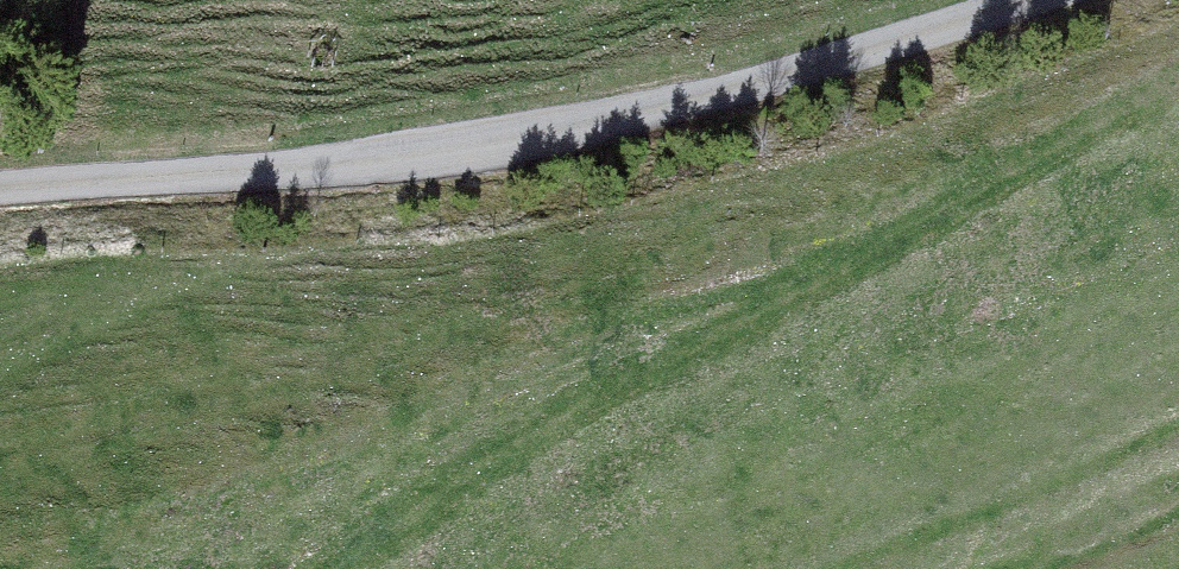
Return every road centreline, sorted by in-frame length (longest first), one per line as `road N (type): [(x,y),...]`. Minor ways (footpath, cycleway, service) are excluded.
road 1 (unclassified): [(0,187),(387,158),(602,123),(1025,0)]
road 2 (track): [(335,568),(583,399),(936,224),(1178,93)]

